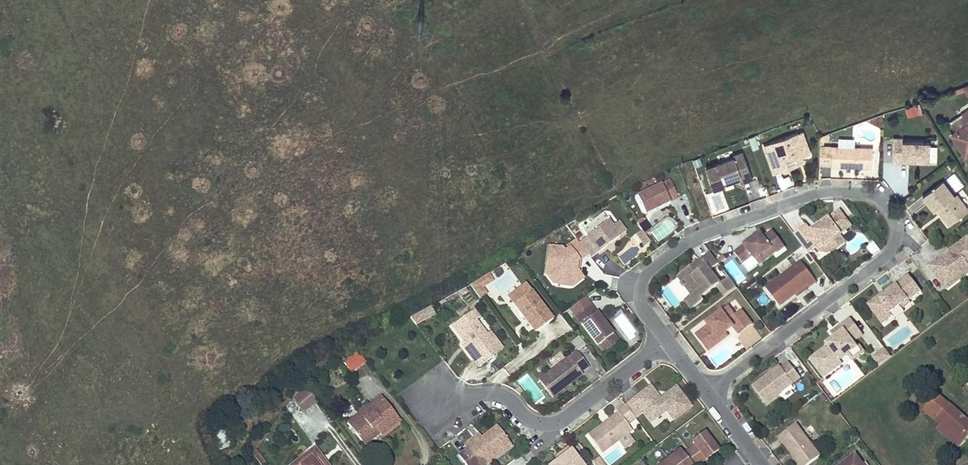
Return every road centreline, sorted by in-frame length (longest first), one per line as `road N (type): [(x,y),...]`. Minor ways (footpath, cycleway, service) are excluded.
road 1 (residential): [(710,389),(912,235),(877,187),(819,185),(693,231),(626,279),(670,339)]
road 2 (residential): [(670,339),(555,423),(530,421),(512,397),(490,390),(435,397)]

